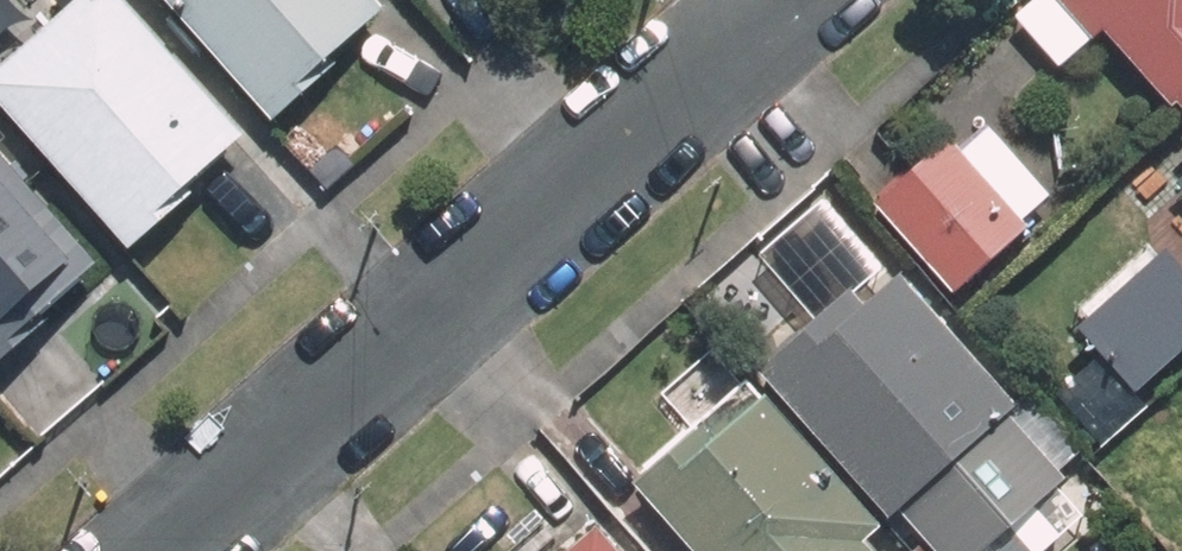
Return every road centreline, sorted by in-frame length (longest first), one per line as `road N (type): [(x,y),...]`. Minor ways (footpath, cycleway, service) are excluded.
road 1 (residential): [(164,550),(780,0)]

